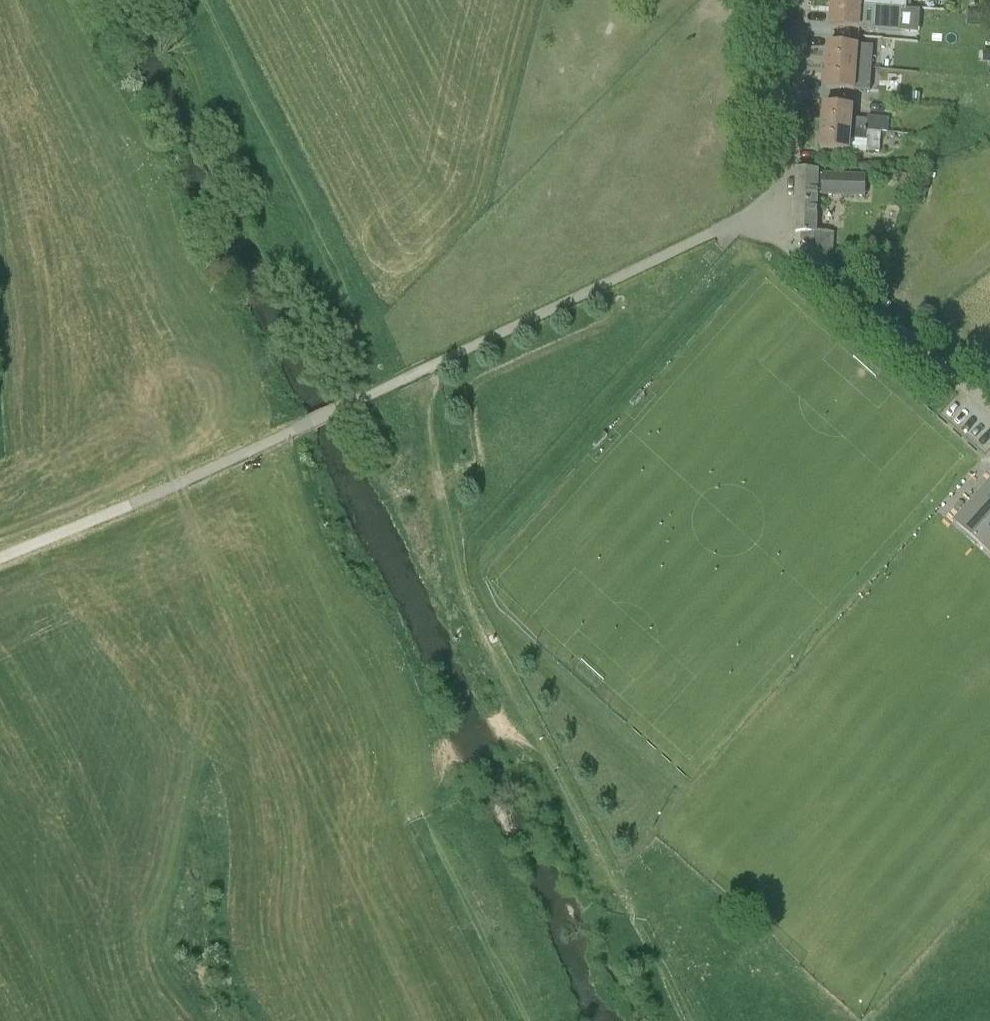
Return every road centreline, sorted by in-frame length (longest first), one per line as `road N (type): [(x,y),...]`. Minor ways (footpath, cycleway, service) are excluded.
road 1 (unclassified): [(966,386),(781,233),(795,0)]
road 2 (unclassified): [(0,557),(344,407)]

